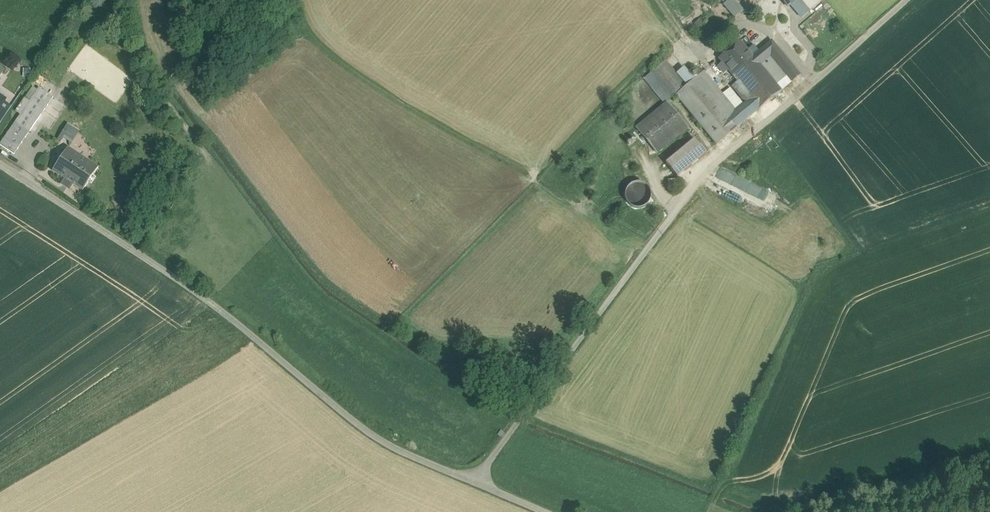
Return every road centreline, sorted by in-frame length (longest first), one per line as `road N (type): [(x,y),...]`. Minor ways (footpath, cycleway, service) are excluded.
road 1 (unclassified): [(475,479),(710,168),(906,0)]
road 2 (unclassified): [(0,165),(213,303),(374,437),(475,479)]
road 3 (track): [(814,82),(777,36),(749,24),(729,27),(687,58)]

